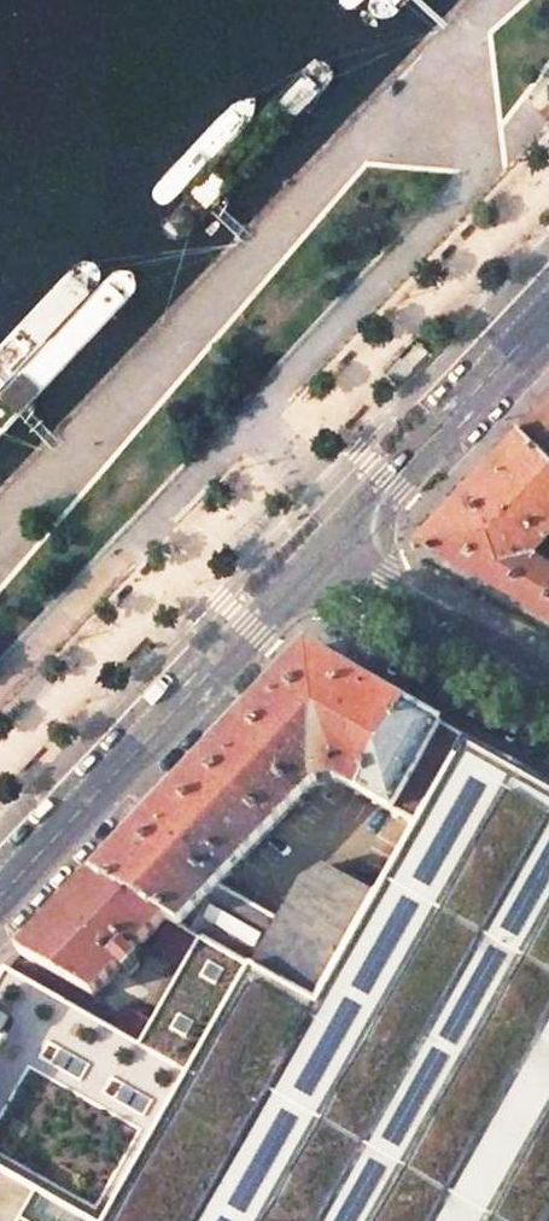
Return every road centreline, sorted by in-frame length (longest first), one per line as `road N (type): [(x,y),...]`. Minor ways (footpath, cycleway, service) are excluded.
road 1 (unclassified): [(313,550),(0,890)]
road 2 (tertiary): [(548,304),(313,550)]
road 3 (tertiary): [(313,550),(548,692)]

